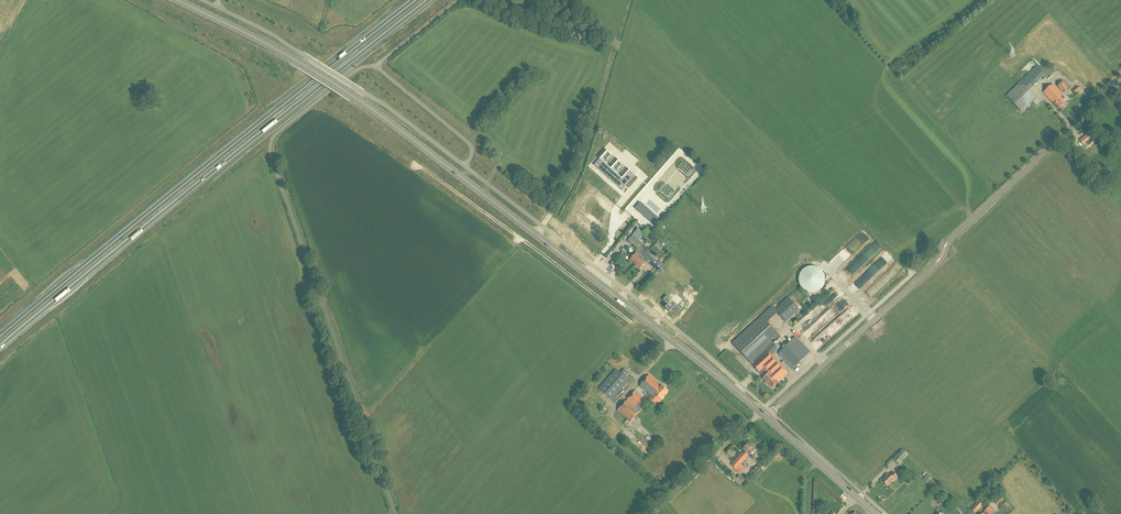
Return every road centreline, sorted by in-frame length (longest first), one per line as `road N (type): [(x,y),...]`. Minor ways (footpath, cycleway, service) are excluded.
road 1 (secondary): [(760,412),(376,113),(278,51),(176,0)]
road 2 (trunk): [(0,348),(430,0)]
road 3 (trunk): [(413,0),(0,335)]
road 4 (unclassified): [(952,237),(1120,82)]
road 5 (unclassified): [(766,418),(932,267)]
road 6 (secondary): [(875,513),(766,418)]

